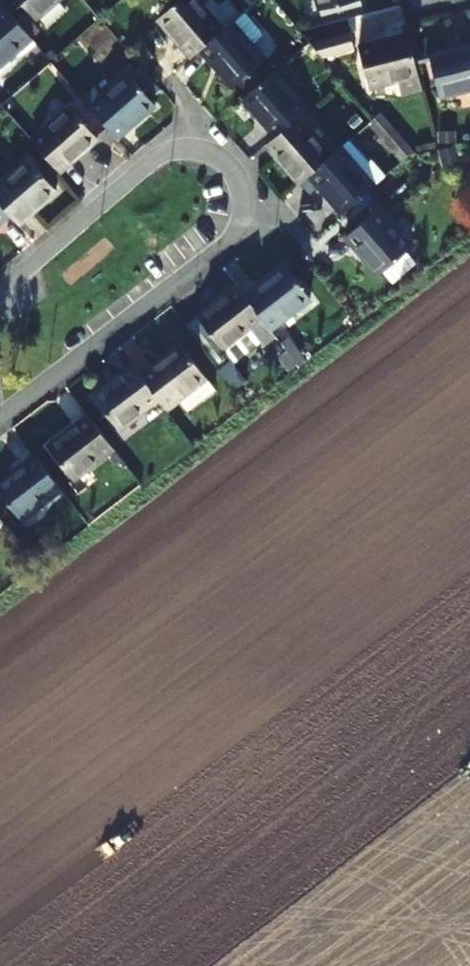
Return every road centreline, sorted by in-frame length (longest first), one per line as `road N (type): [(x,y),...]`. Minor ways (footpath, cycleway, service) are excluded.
road 1 (residential): [(0,415),(236,226),(239,185),(220,157),(175,149),(150,161)]
road 2 (residential): [(150,161),(0,297)]

